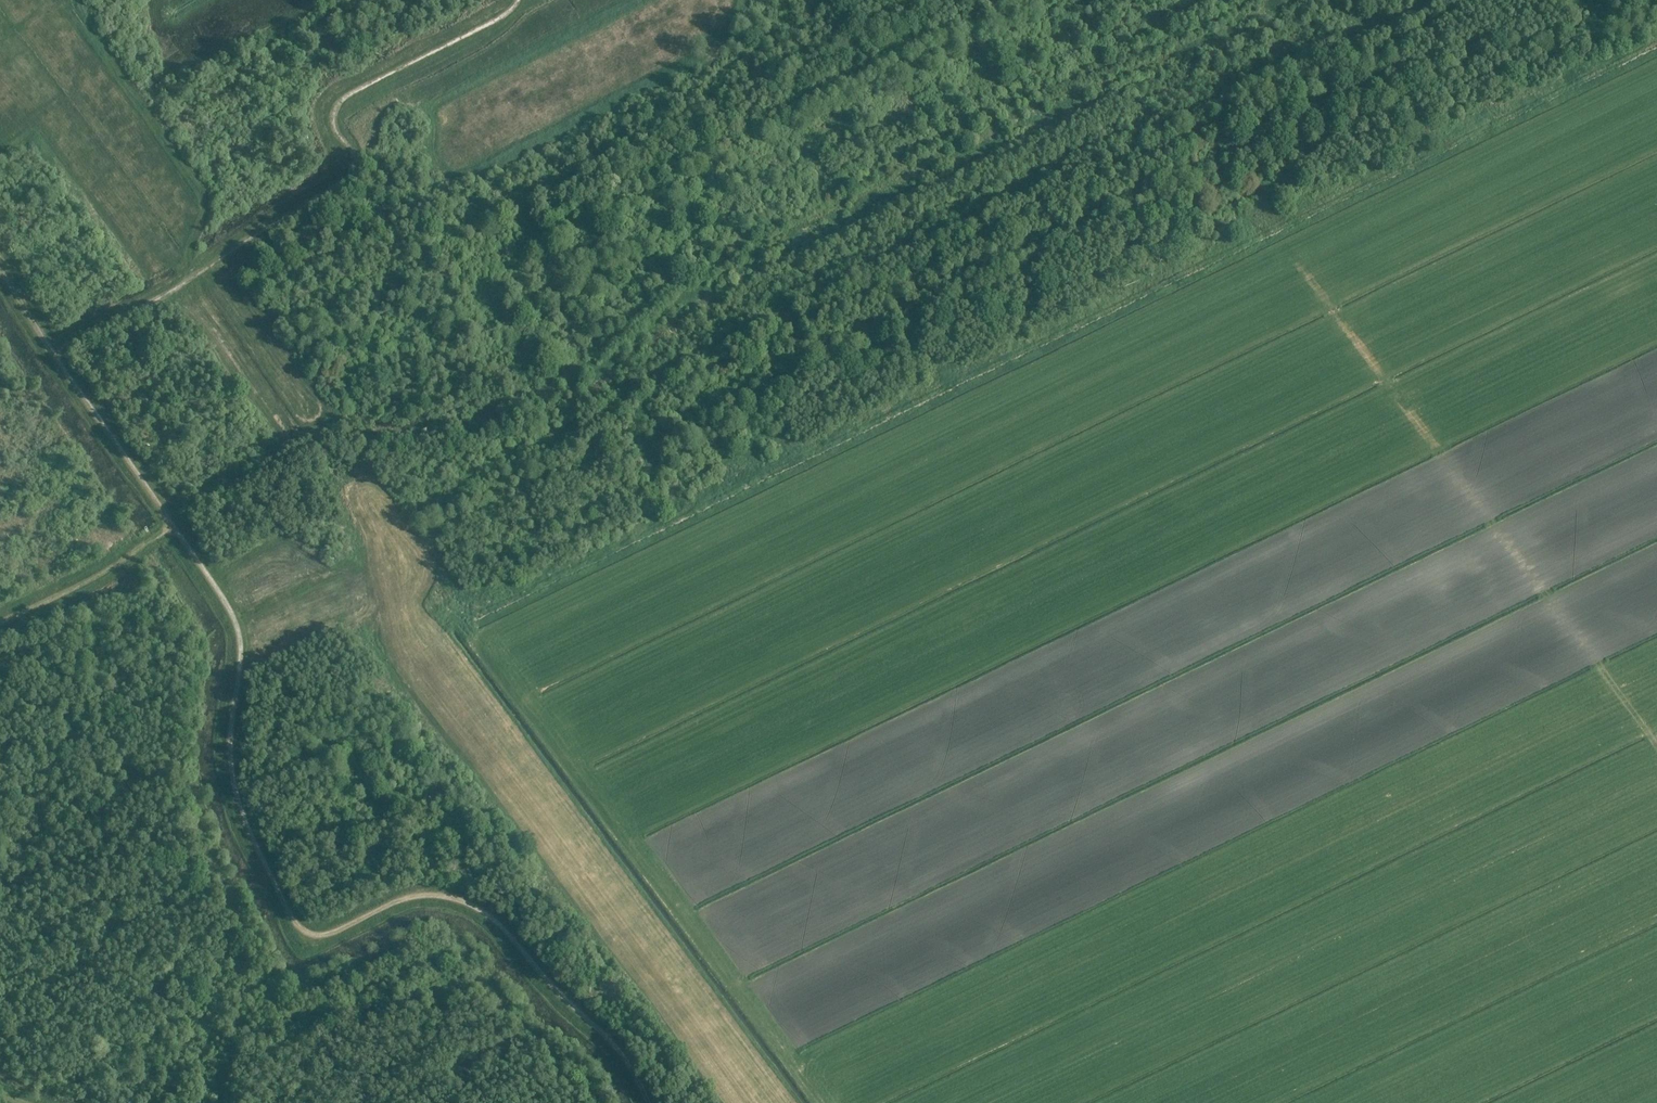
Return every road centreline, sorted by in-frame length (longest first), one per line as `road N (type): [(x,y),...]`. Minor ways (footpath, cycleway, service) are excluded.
road 1 (track): [(649,1102),(620,1050),(492,918),(466,902),(419,895),(318,937),(298,927),(231,776),(237,627),(172,524)]
road 2 (track): [(53,351),(161,297),(345,180),(355,162),(332,125),(340,102),(495,20),(517,0)]
road 3 (track): [(1300,268),(1656,743)]
road 4 (track): [(172,524),(53,351)]

